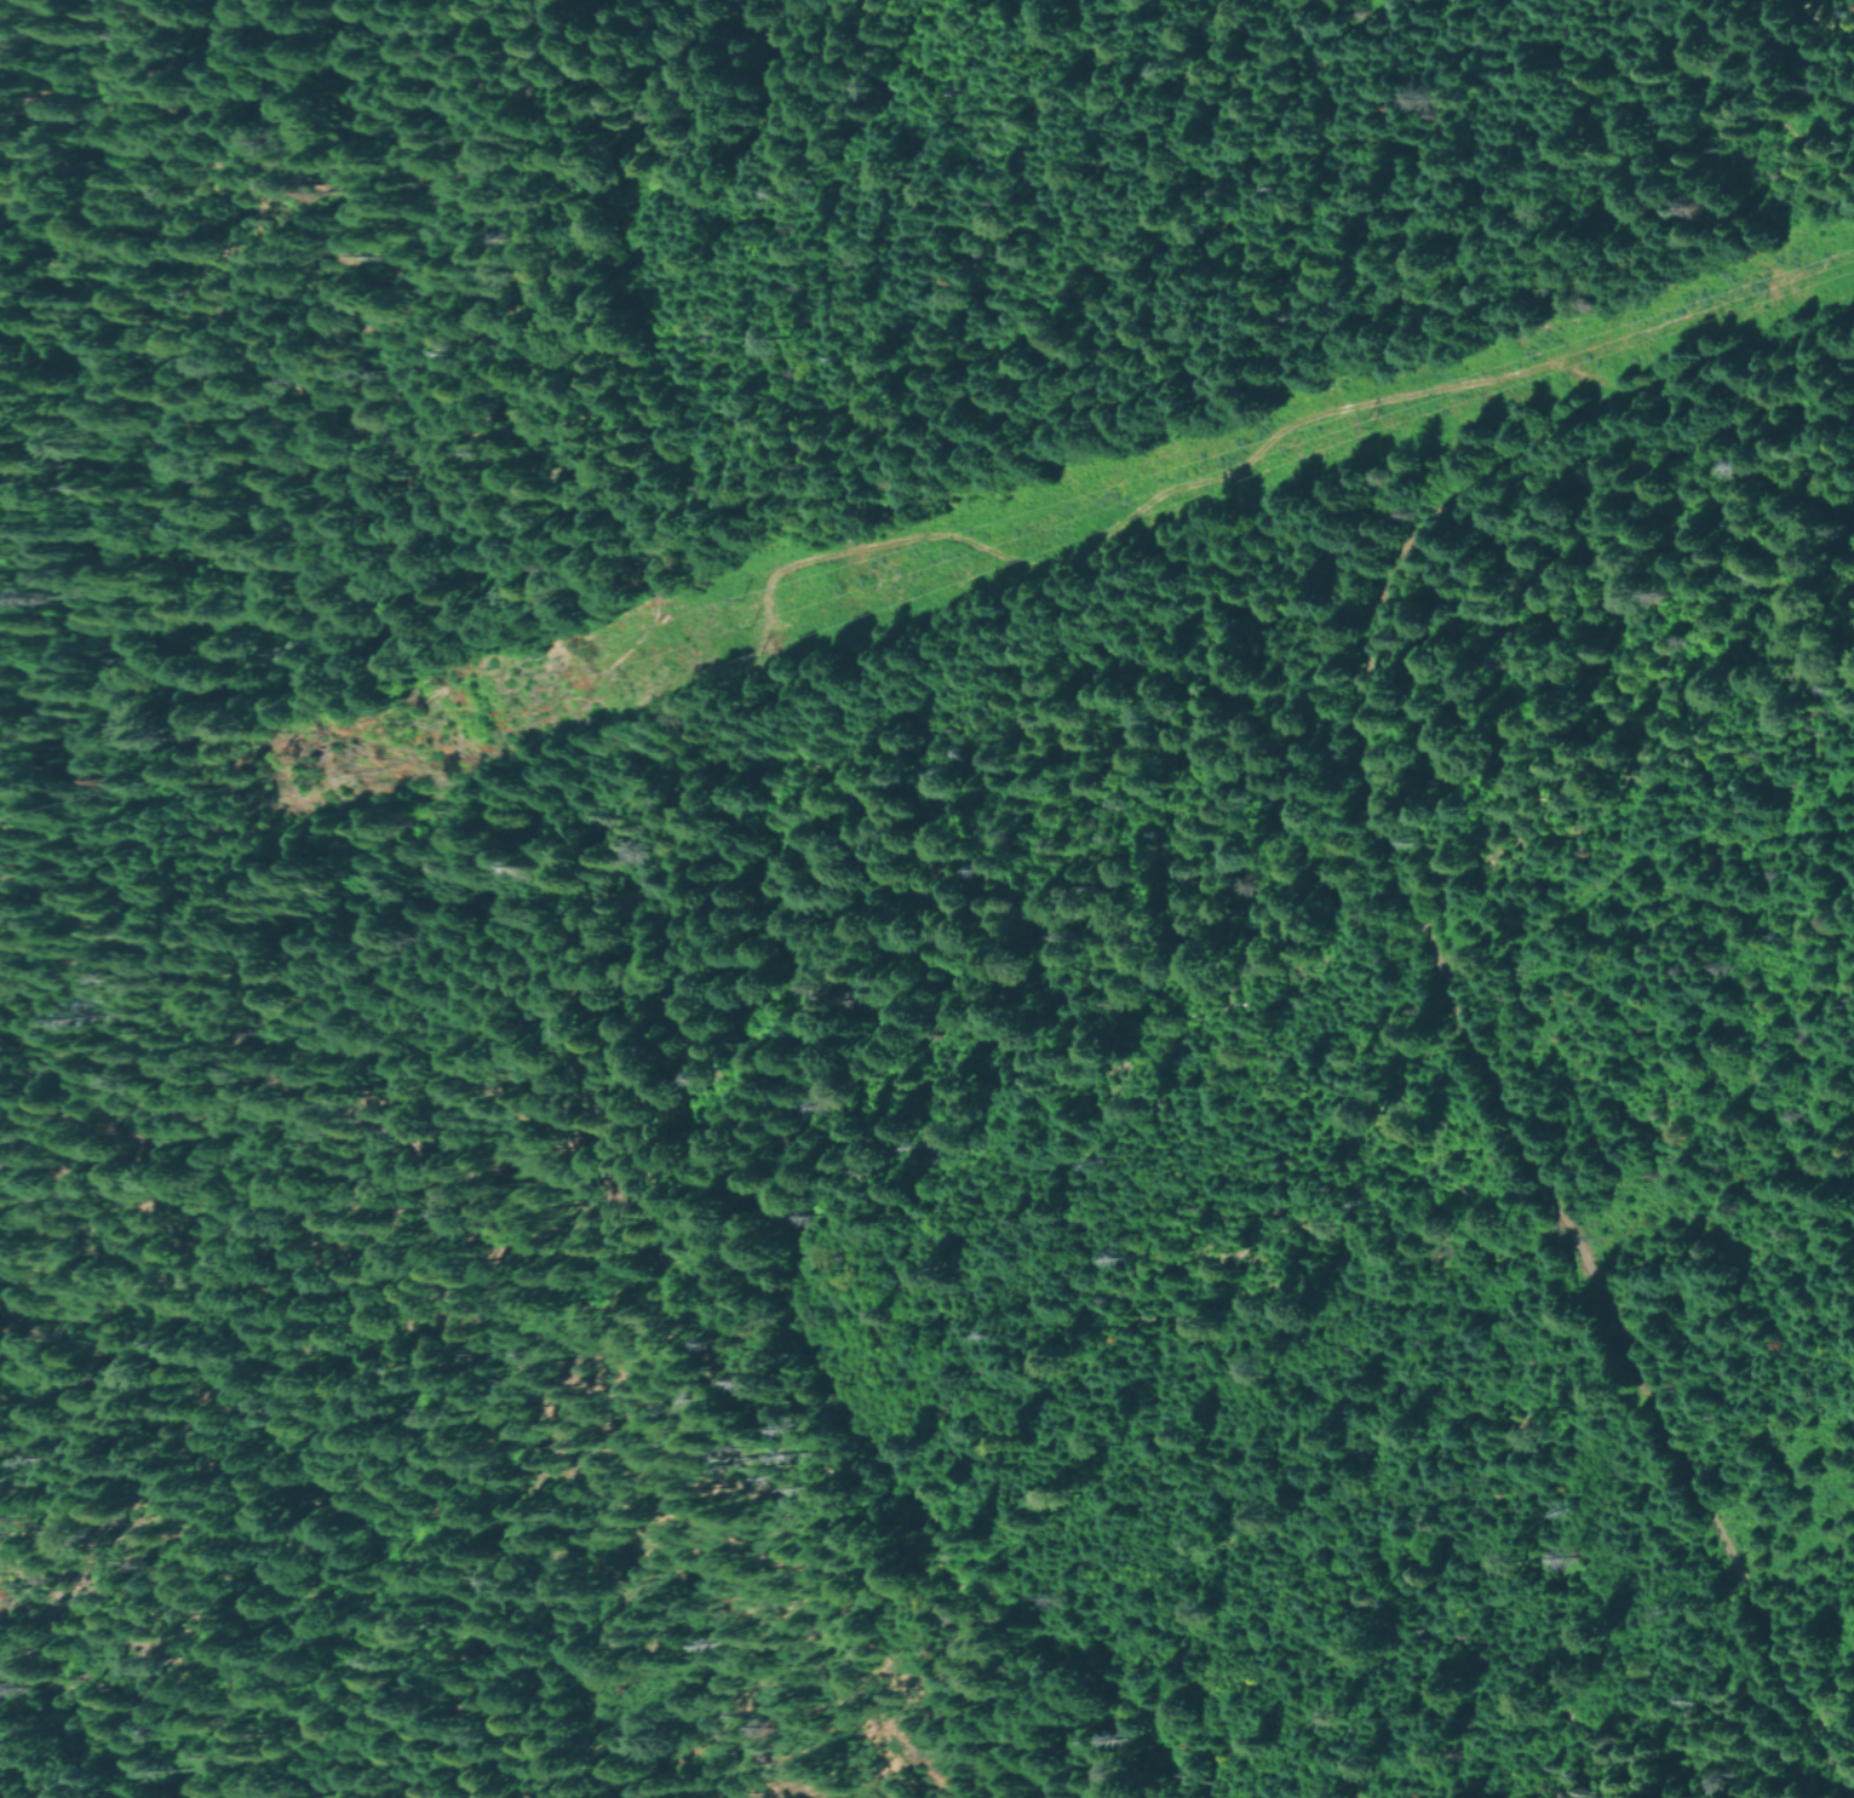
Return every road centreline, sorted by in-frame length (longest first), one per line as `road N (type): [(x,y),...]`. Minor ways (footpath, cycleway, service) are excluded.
road 1 (track): [(1853,311),(1678,374),(1572,421),(1489,470),(1400,555),(1368,625),(1359,678),(1373,808),(1451,1000),(1849,1797)]

